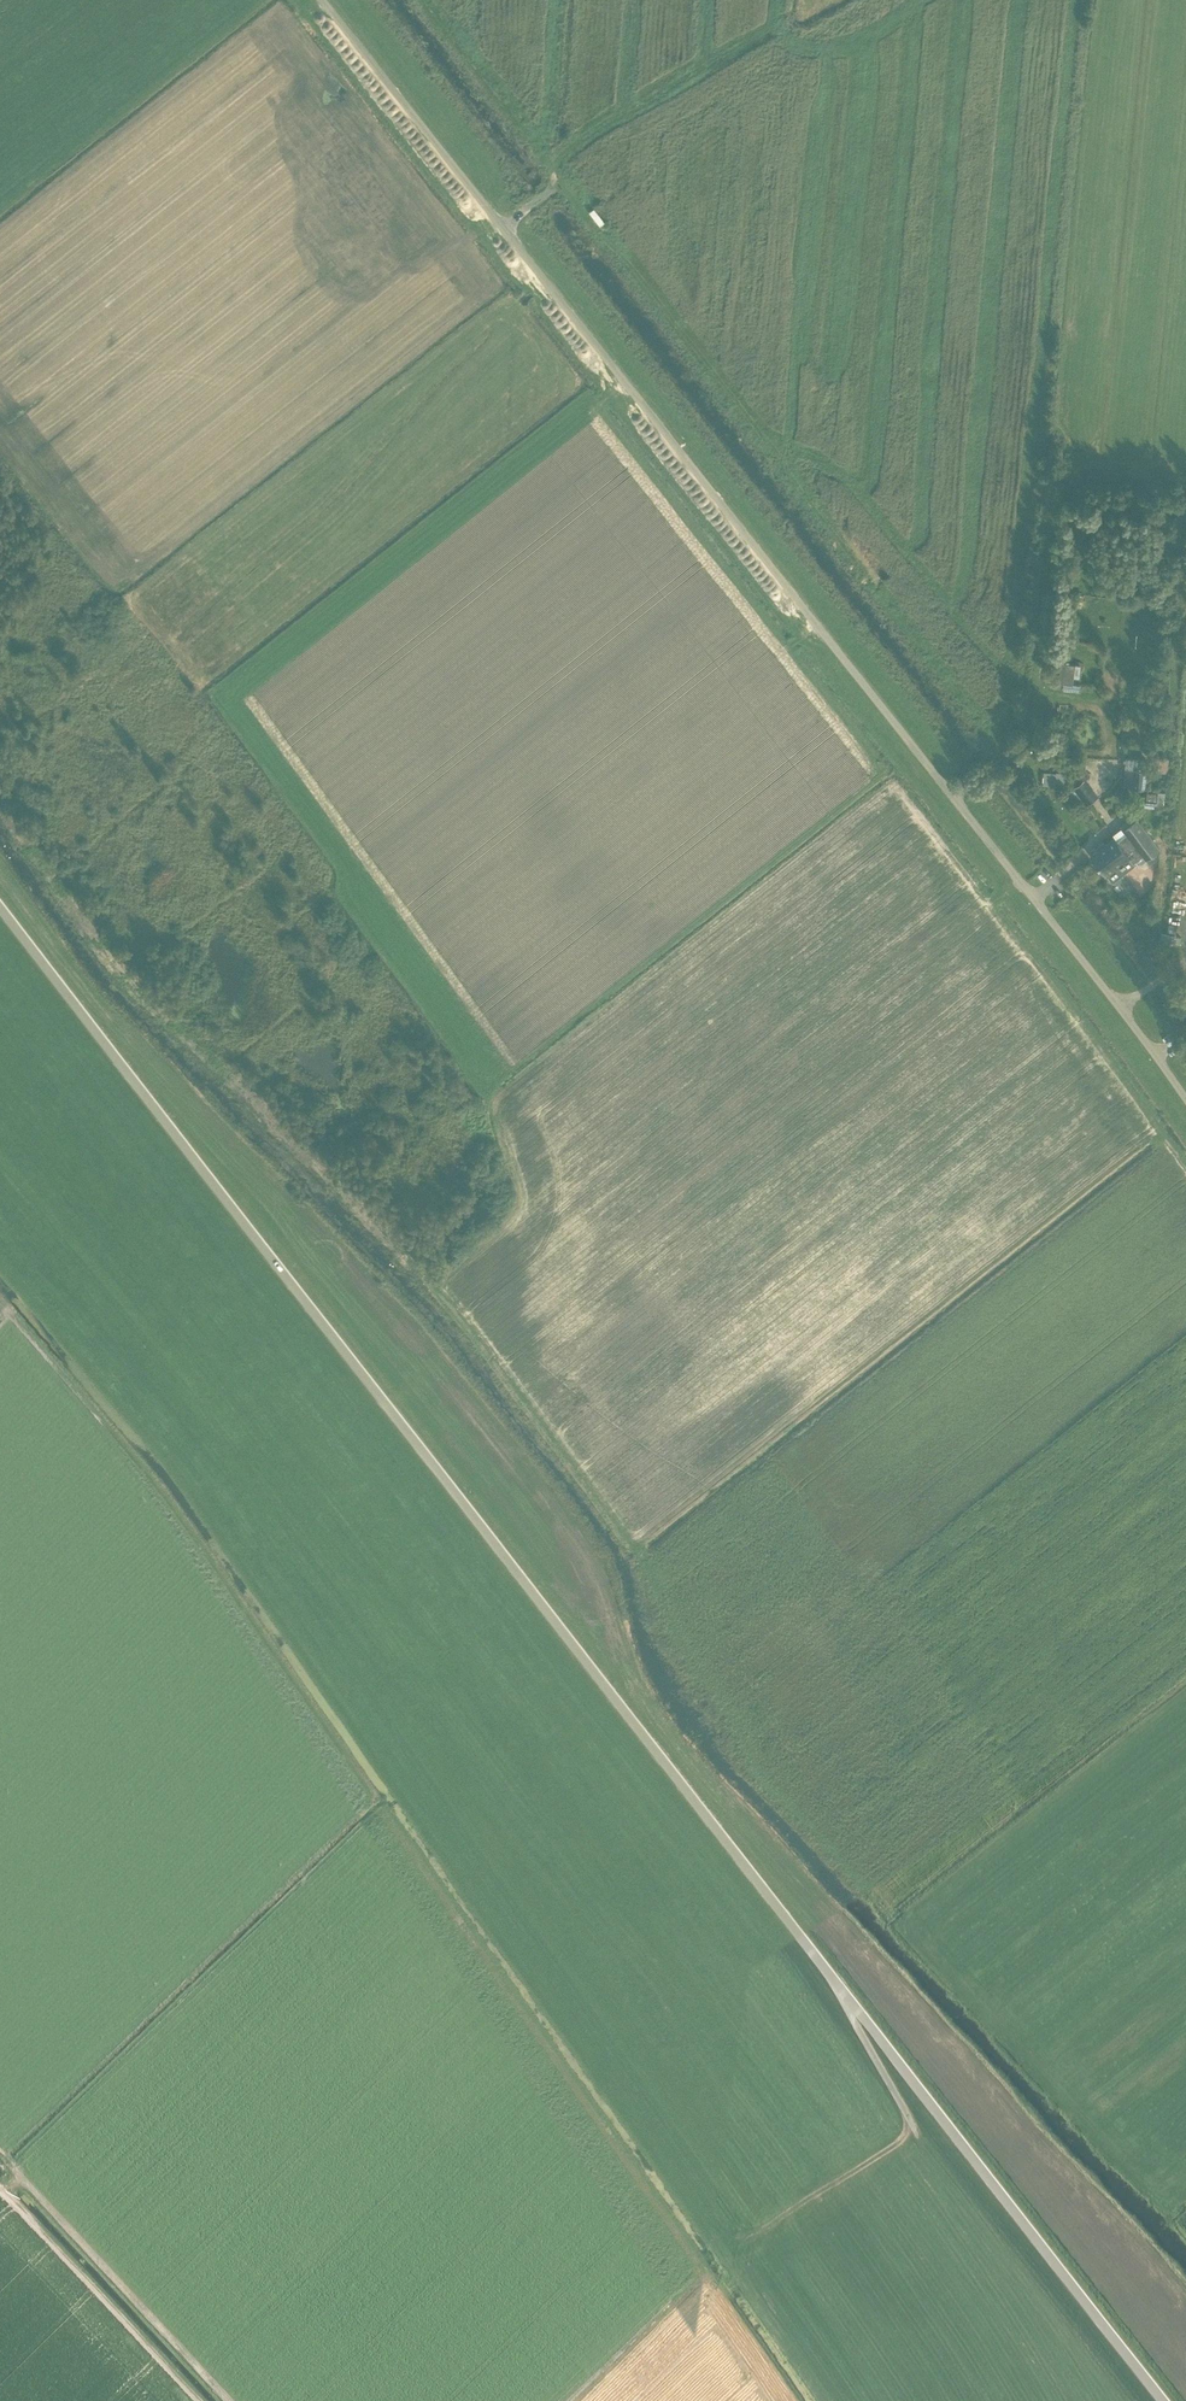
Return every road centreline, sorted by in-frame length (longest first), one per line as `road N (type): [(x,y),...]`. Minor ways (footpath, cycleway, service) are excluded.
road 1 (unclassified): [(1158,2400),(0,909)]
road 2 (unclassified): [(1185,1104),(320,0)]

